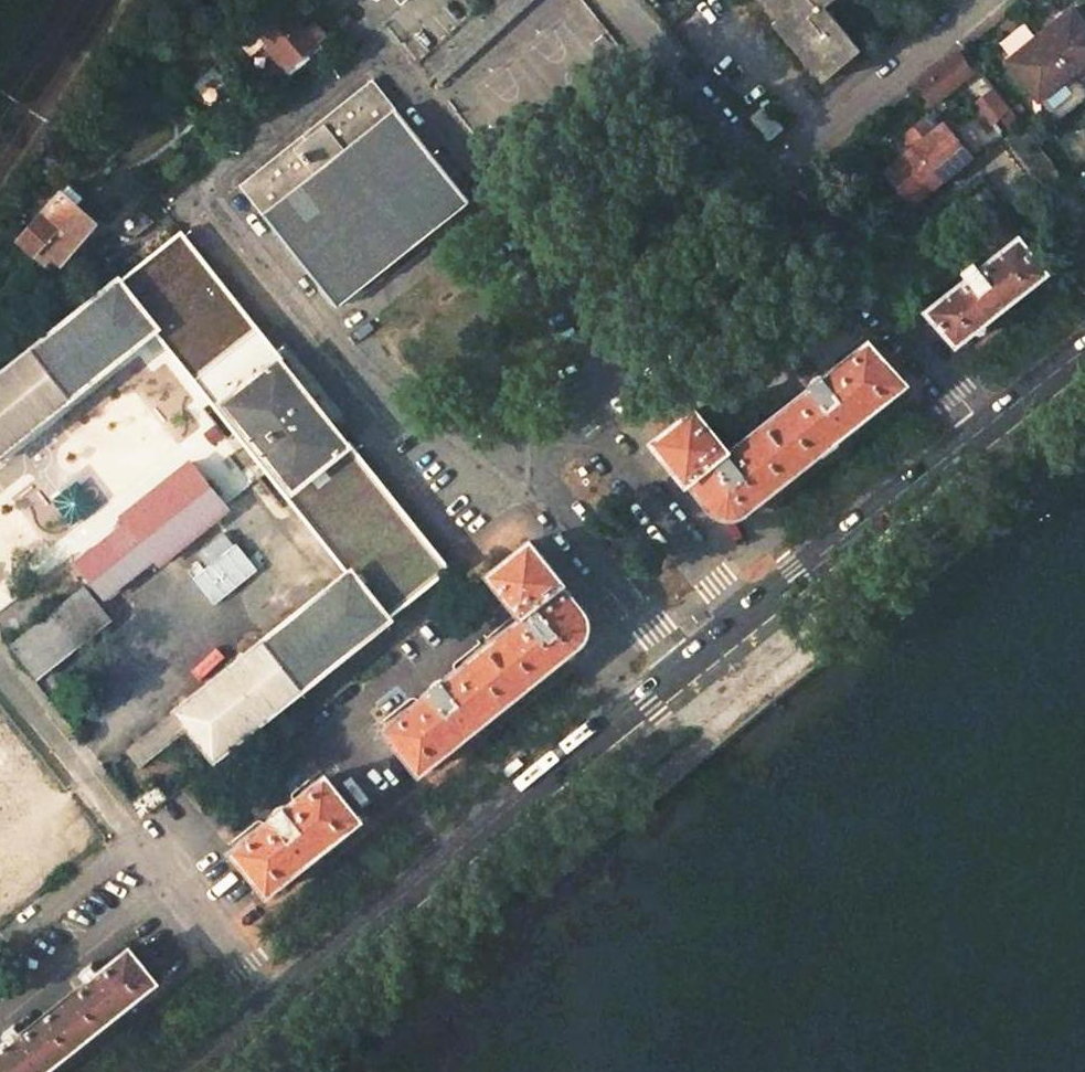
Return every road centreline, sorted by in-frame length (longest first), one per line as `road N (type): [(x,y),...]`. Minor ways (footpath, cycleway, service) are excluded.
road 1 (unclassified): [(626,339),(382,61),(206,194),(457,481),(548,489)]
road 2 (primary): [(189,1071),(686,667)]
road 3 (unclassified): [(775,179),(983,429)]
road 4 (primary): [(743,621),(983,429)]
road 5 (unclassified): [(985,0),(775,179)]
road 6 (unclassified): [(616,0),(775,179)]
road 7 (unclassified): [(548,489),(686,667)]
road 8 (unclassified): [(743,621),(608,444)]
road 9 (unclassified): [(775,179),(626,339)]
road 10 (primary): [(983,429),(1084,352)]

